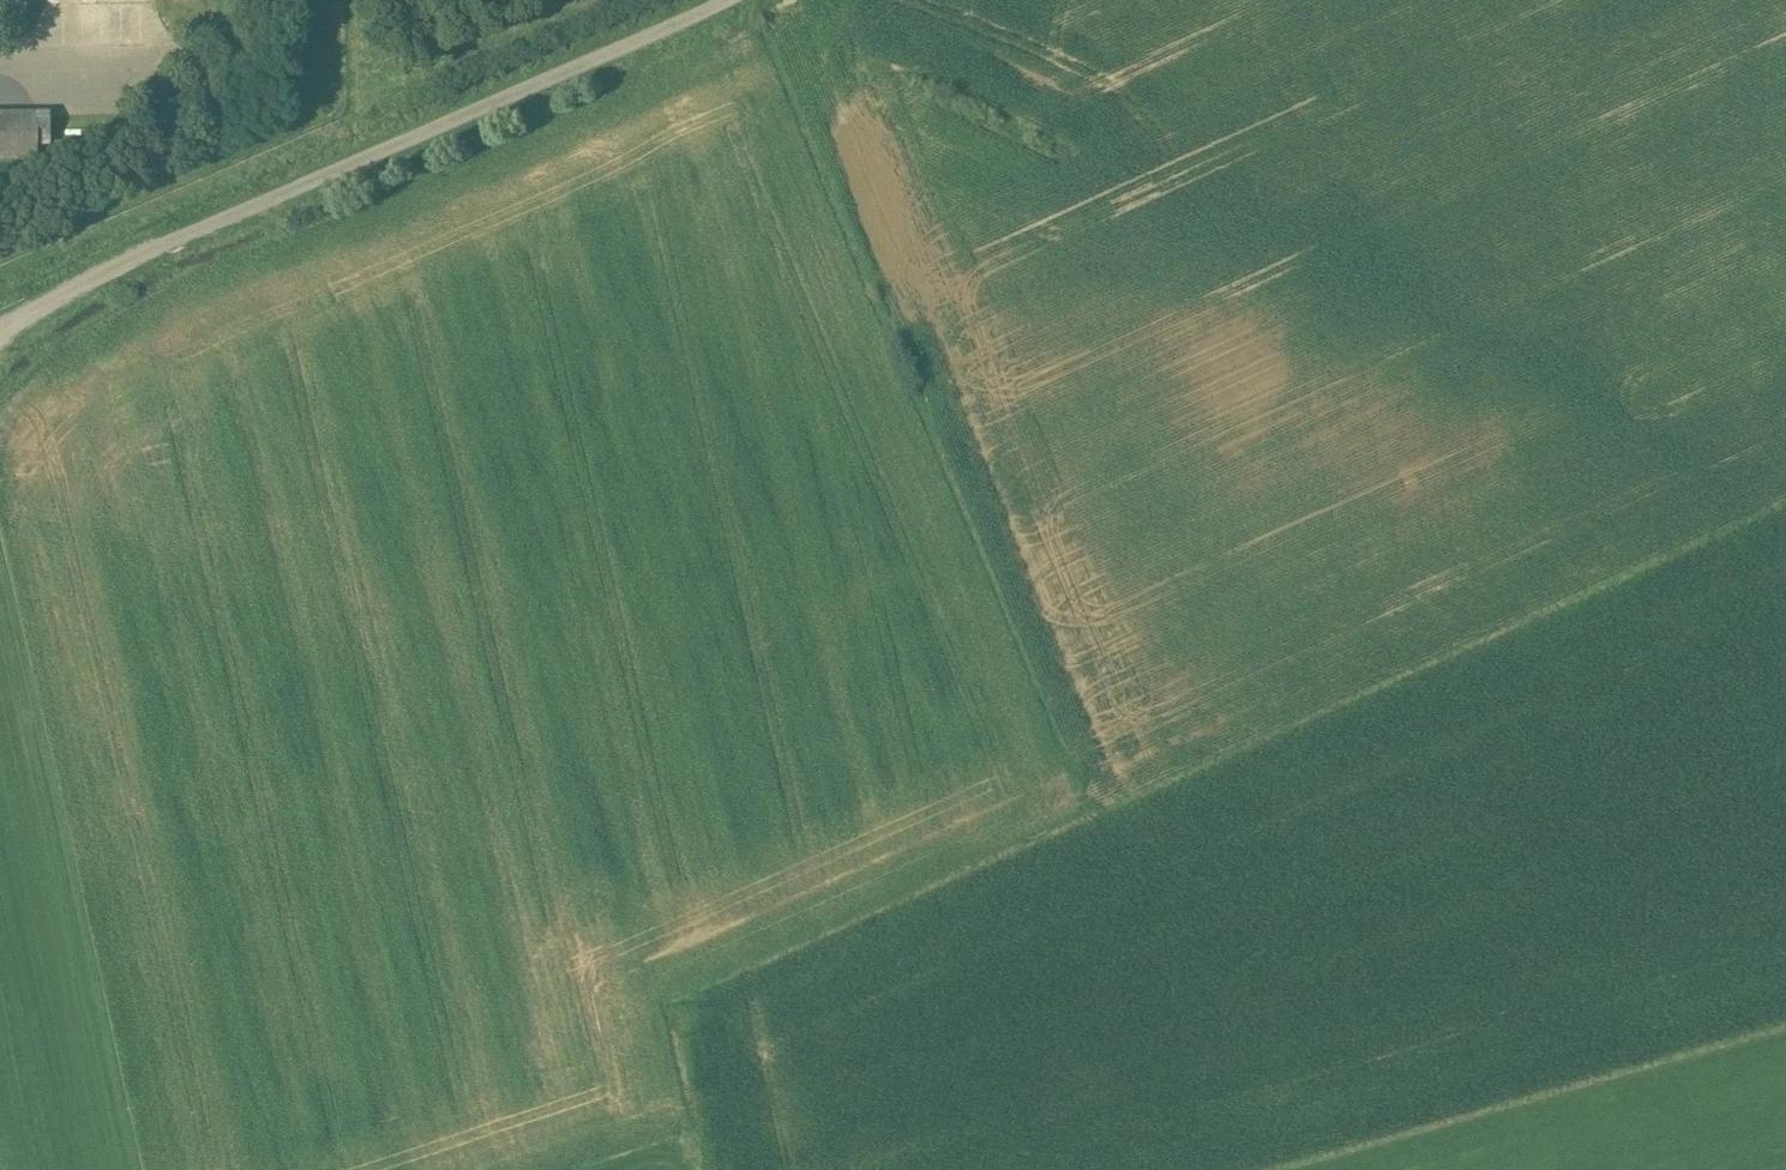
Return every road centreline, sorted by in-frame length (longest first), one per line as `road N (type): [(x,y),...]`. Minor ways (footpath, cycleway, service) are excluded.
road 1 (unclassified): [(8,322),(91,275),(721,0)]

